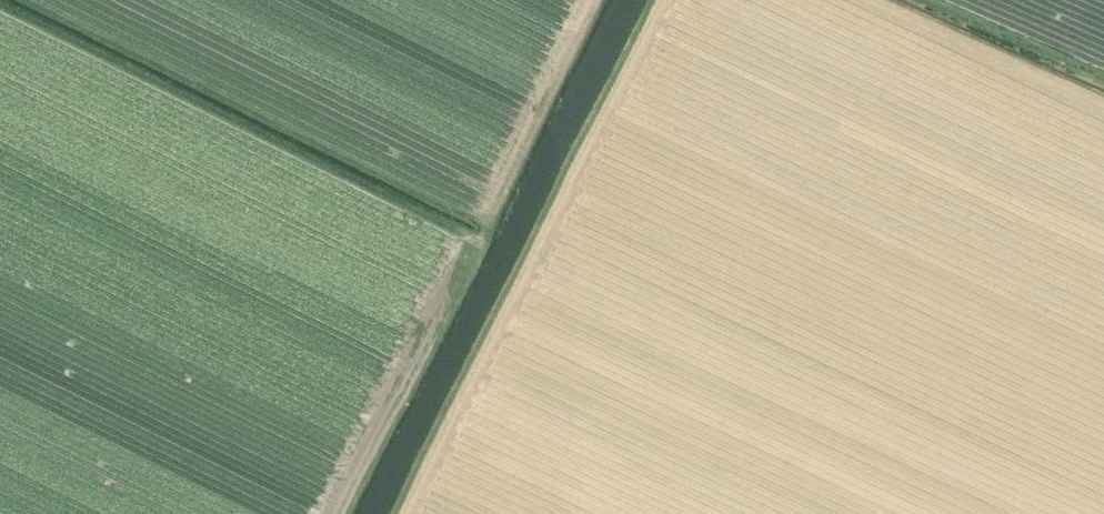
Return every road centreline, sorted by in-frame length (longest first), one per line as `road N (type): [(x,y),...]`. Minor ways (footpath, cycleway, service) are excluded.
road 1 (track): [(671,0),(410,513)]
road 2 (track): [(592,0),(481,244),(337,513)]
road 3 (track): [(869,0),(1103,103)]

